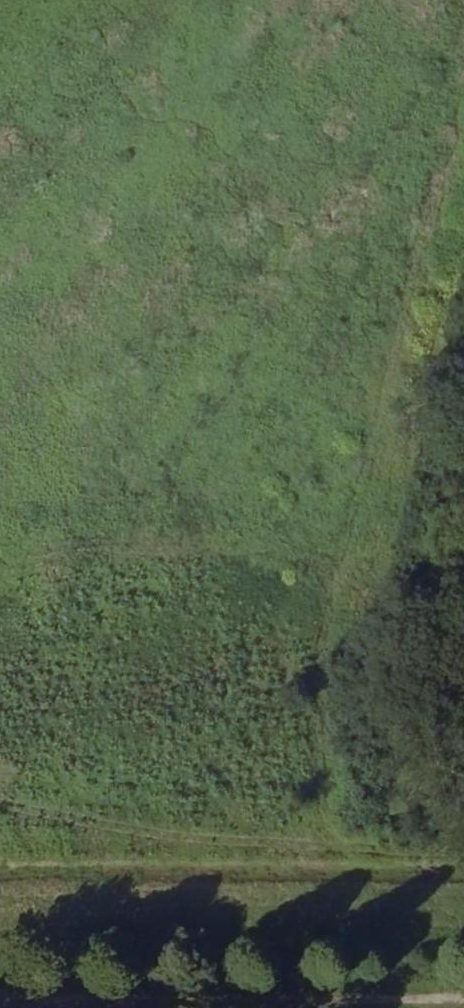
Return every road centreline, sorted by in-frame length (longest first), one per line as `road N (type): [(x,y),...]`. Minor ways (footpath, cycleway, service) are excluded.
road 1 (track): [(0,1000),(463,1000)]

